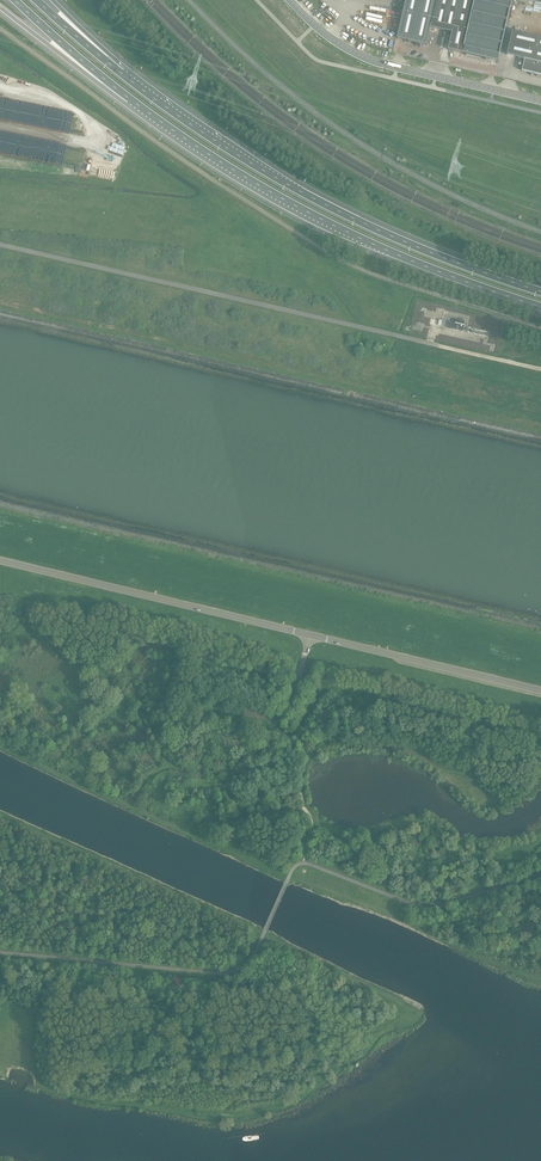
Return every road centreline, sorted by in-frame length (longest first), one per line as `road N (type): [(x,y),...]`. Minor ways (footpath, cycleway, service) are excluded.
road 1 (unclassified): [(540,691),(0,560)]
road 2 (motorway): [(540,292),(420,249),(297,190),(123,73)]
road 3 (motorway): [(132,101),(336,226),(540,306)]
road 4 (unclassified): [(540,100),(363,57),(290,0)]
road 5 (motorway): [(0,6),(132,101)]
road 6 (motorway): [(15,0),(132,101)]

